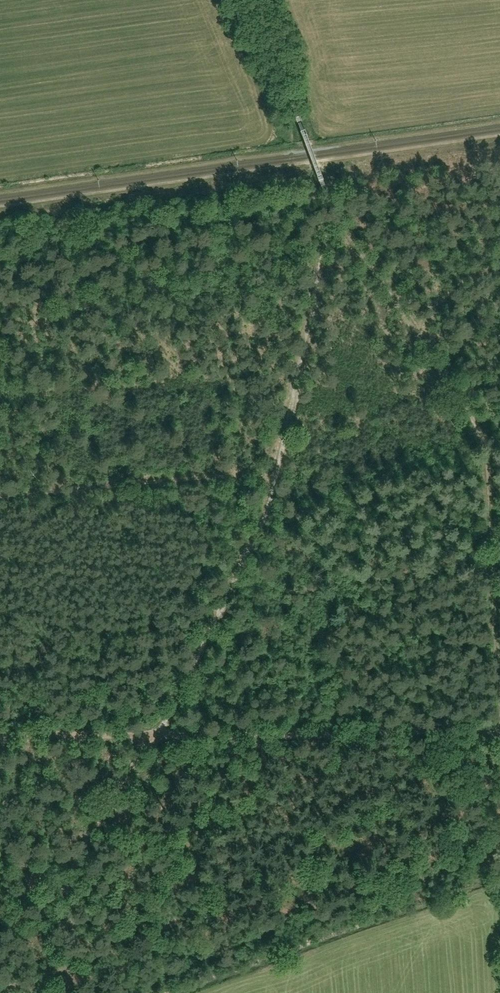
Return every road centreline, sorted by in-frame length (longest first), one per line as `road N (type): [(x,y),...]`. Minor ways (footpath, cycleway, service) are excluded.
road 1 (track): [(318,171),(332,207),(486,443),(499,700)]
road 2 (track): [(158,734),(262,523),(317,274),(339,216)]
road 3 (track): [(499,730),(0,734)]
road 4 (track): [(253,0),(305,137)]

